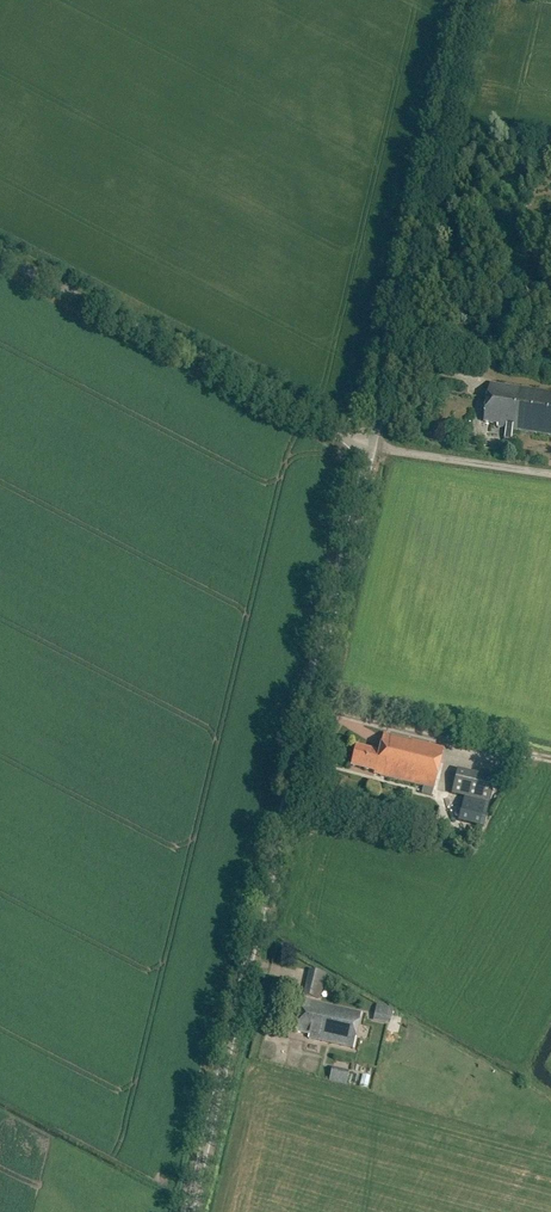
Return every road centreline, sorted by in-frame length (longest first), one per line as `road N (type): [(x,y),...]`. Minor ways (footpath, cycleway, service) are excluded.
road 1 (unclassified): [(194,1211),(373,450)]
road 2 (unclassified): [(373,450),(477,0)]
road 3 (unclassified): [(373,450),(0,256)]

